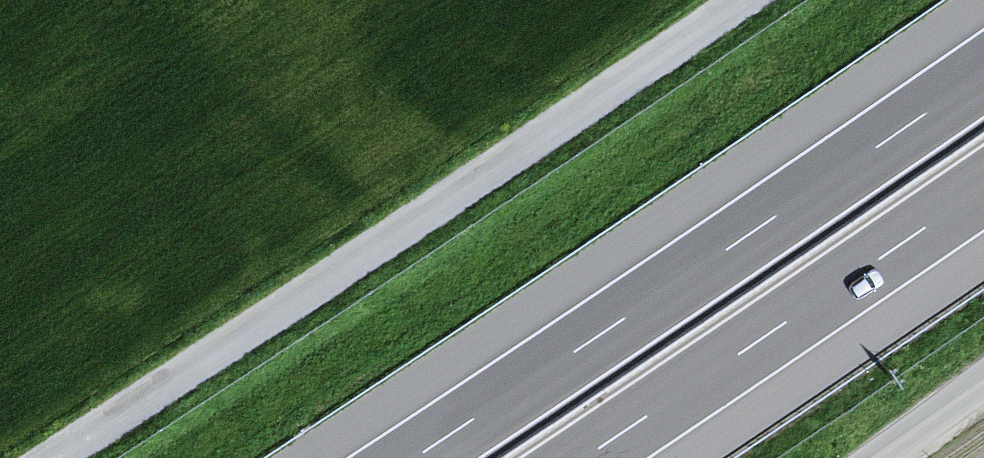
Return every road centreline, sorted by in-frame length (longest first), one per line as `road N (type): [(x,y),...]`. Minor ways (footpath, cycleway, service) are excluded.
road 1 (unclassified): [(54,457),(745,0)]
road 2 (motorway): [(983,71),(411,457)]
road 3 (motorway): [(586,457),(983,190)]
road 4 (unclassified): [(983,378),(875,457)]

